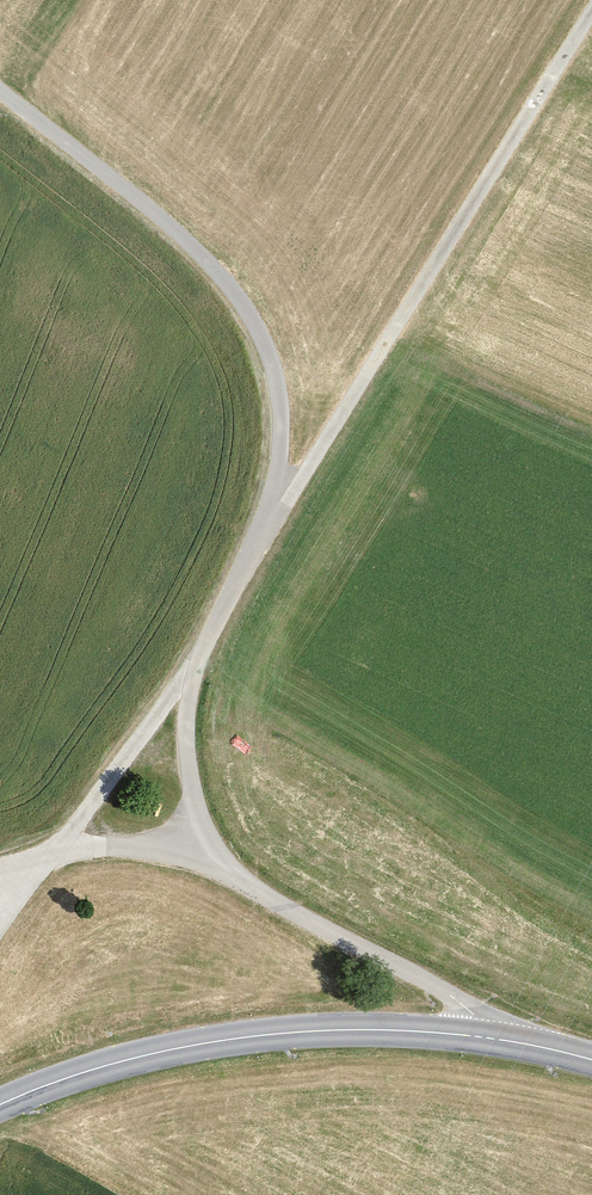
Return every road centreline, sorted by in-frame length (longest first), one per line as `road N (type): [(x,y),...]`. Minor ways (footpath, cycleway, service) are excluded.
road 1 (track): [(591,2),(282,501),(188,679),(184,747),(197,819),(245,886)]
road 2 (secondary): [(591,1062),(403,1031),(256,1037),(114,1060),(0,1105)]
road 3 (track): [(253,550),(278,463),(279,400),(265,341),(228,286),(164,223),(0,95)]
road 4 (track): [(498,1041),(454,1000),(165,849),(92,843),(0,869)]
road 5 (track): [(188,679),(0,920)]

